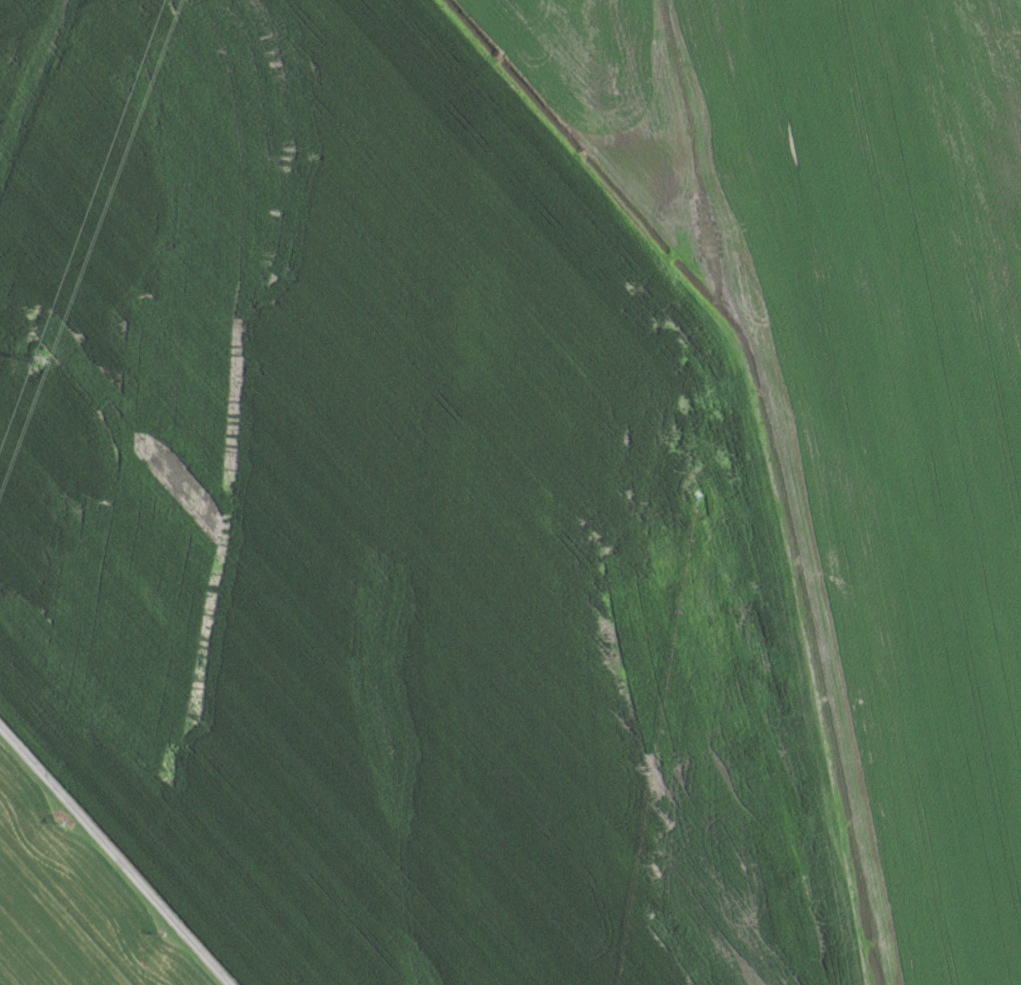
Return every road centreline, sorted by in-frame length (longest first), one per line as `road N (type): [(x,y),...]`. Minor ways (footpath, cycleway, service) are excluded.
road 1 (residential): [(0,728),(228,984)]

